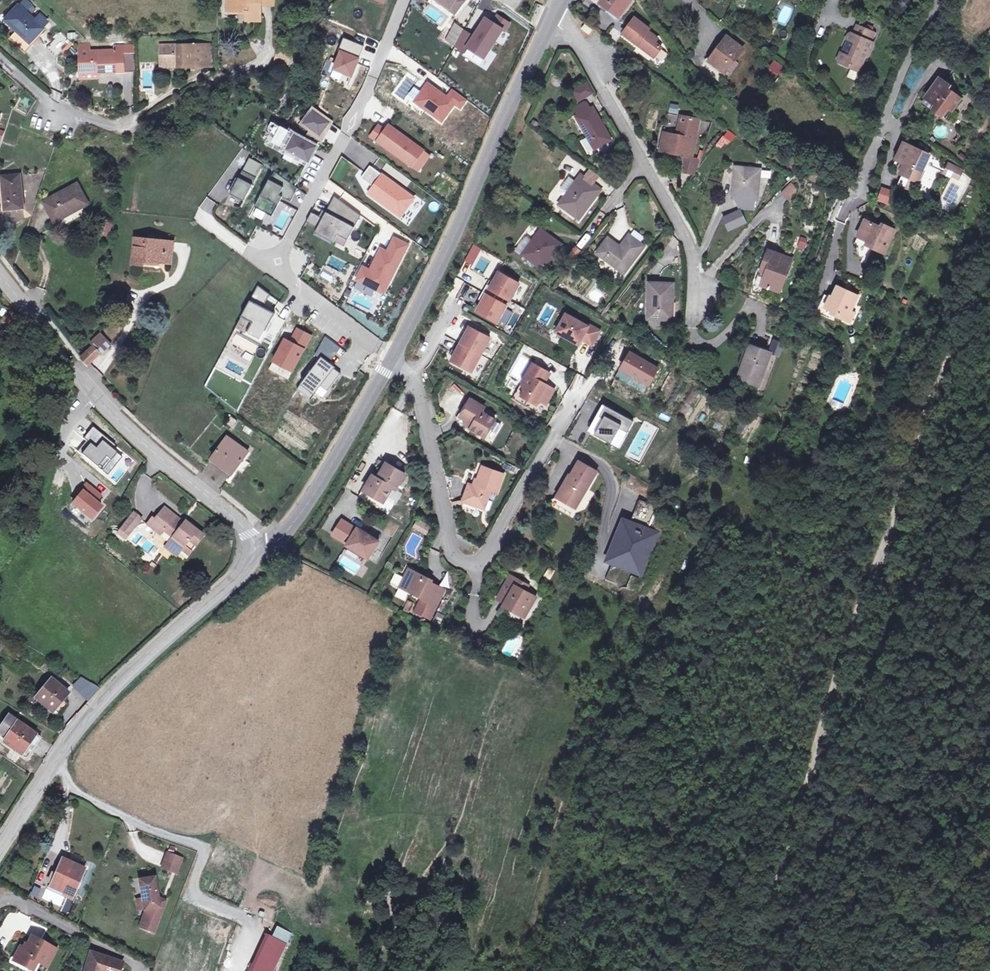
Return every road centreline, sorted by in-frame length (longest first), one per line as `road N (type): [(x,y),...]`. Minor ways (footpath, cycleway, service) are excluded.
road 1 (track): [(989,263),(920,424),(745,970)]
road 2 (residential): [(759,343),(761,316),(752,309),(714,344),(698,340),(691,247),(573,38),(552,23)]
road 3 (residential): [(405,0),(351,125),(278,262),(293,285),(393,357)]
road 4 (residential): [(575,401),(487,554),(465,563),(449,546),(421,399),(413,377),(390,364)]
road 5 (tertiary): [(0,850),(110,692),(246,570),(255,549)]
road 6 (tertiary): [(0,275),(119,420),(249,534),(255,549)]
road 7 (unclassified): [(393,357),(552,23)]
road 8 (unclassified): [(255,549),(277,542),(306,505),(390,364)]

